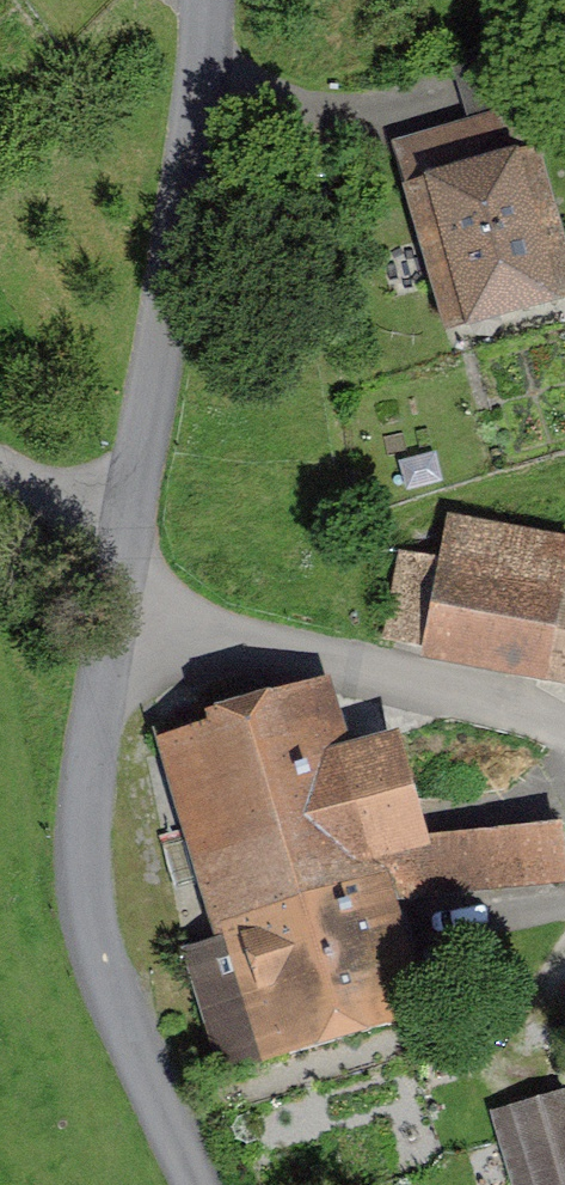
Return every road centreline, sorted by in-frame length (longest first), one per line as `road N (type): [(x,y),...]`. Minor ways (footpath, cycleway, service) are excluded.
road 1 (unclassified): [(193,1184),(101,961),(83,895),(92,759),(131,576)]
road 2 (unclassified): [(134,519),(206,0)]
road 3 (unclassified): [(564,718),(131,576)]
road 4 (unclassified): [(0,457),(134,519)]

